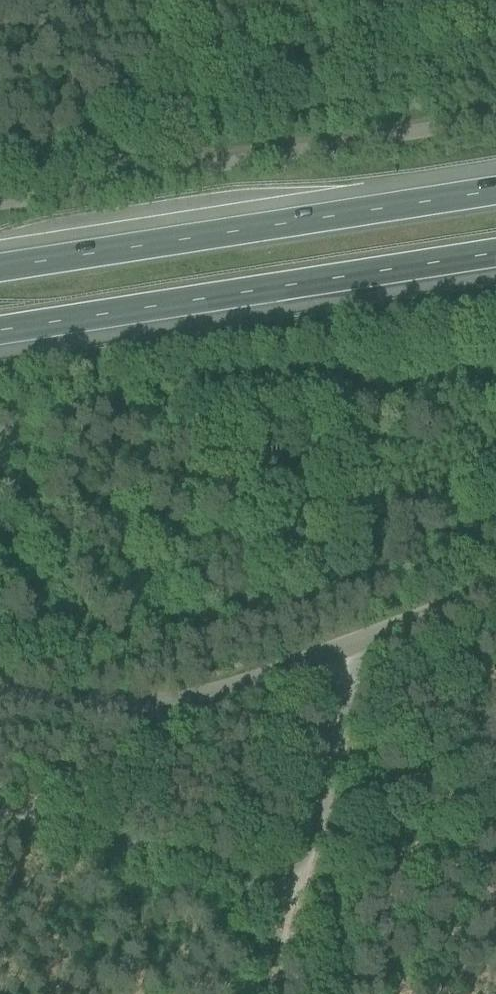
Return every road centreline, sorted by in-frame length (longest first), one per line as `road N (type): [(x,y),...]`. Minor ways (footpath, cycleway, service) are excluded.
road 1 (unclassified): [(360,638),(298,895),(0,803)]
road 2 (unclassified): [(0,203),(495,120)]
road 3 (motorway): [(0,331),(495,253)]
road 4 (motorway): [(495,191),(0,268)]
road 5 (unclassified): [(360,638),(271,674),(128,694),(42,695),(0,684)]
road 6 (track): [(159,0),(197,168)]
road 7 (unclassified): [(360,638),(495,586)]

